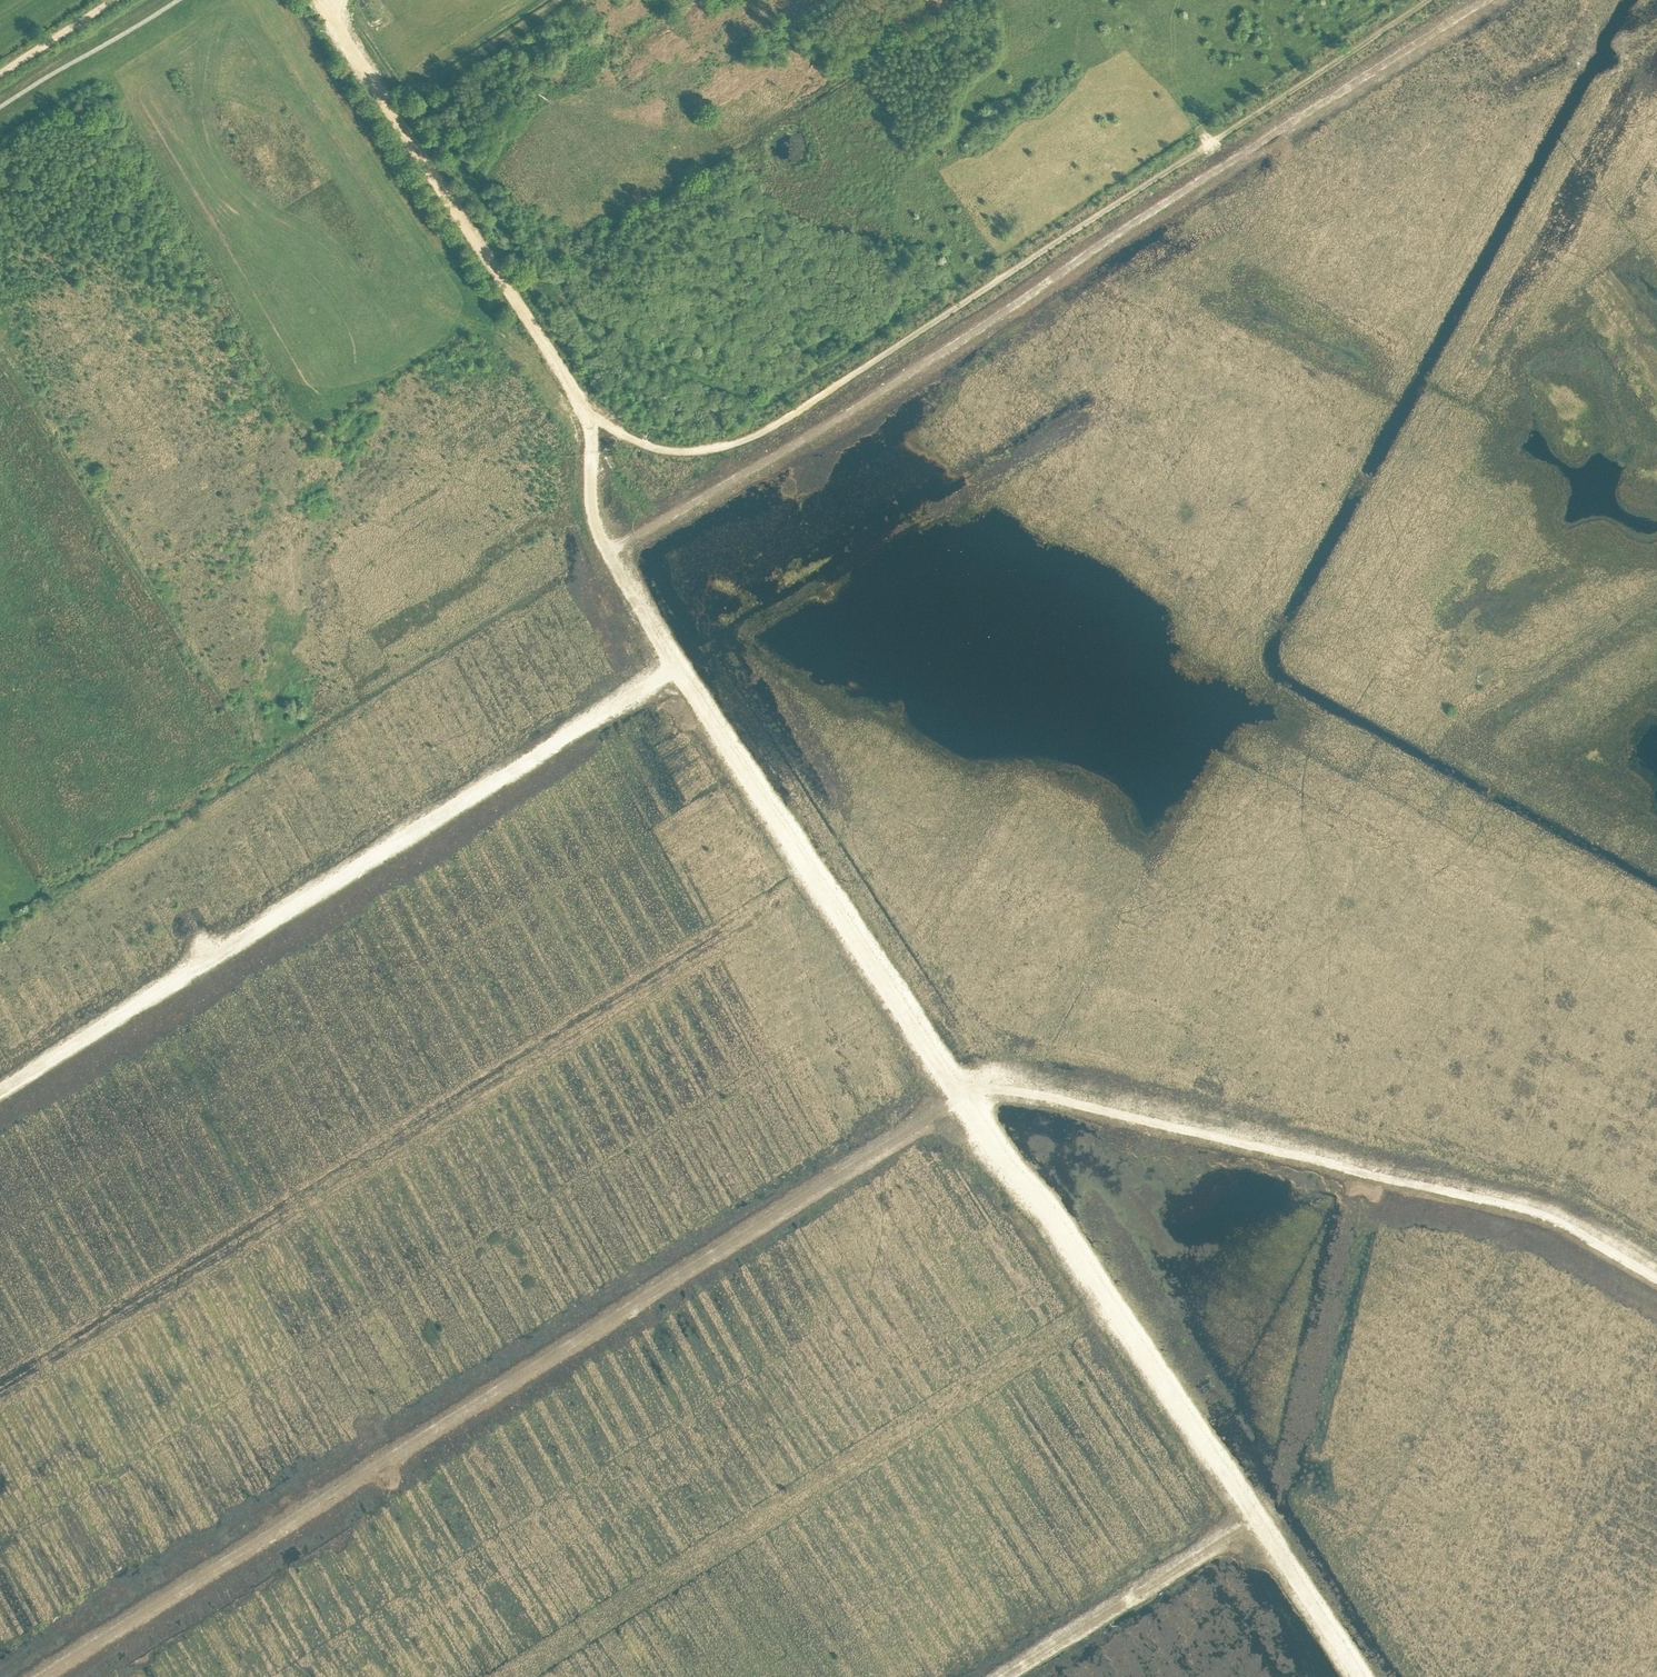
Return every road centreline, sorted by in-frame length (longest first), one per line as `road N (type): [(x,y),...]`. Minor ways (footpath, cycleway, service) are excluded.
road 1 (track): [(1428,0),(771,428),(706,449),(646,445),(597,417),(405,131)]
road 2 (unclassified): [(405,131),(320,0)]
road 3 (track): [(115,0),(0,74)]

